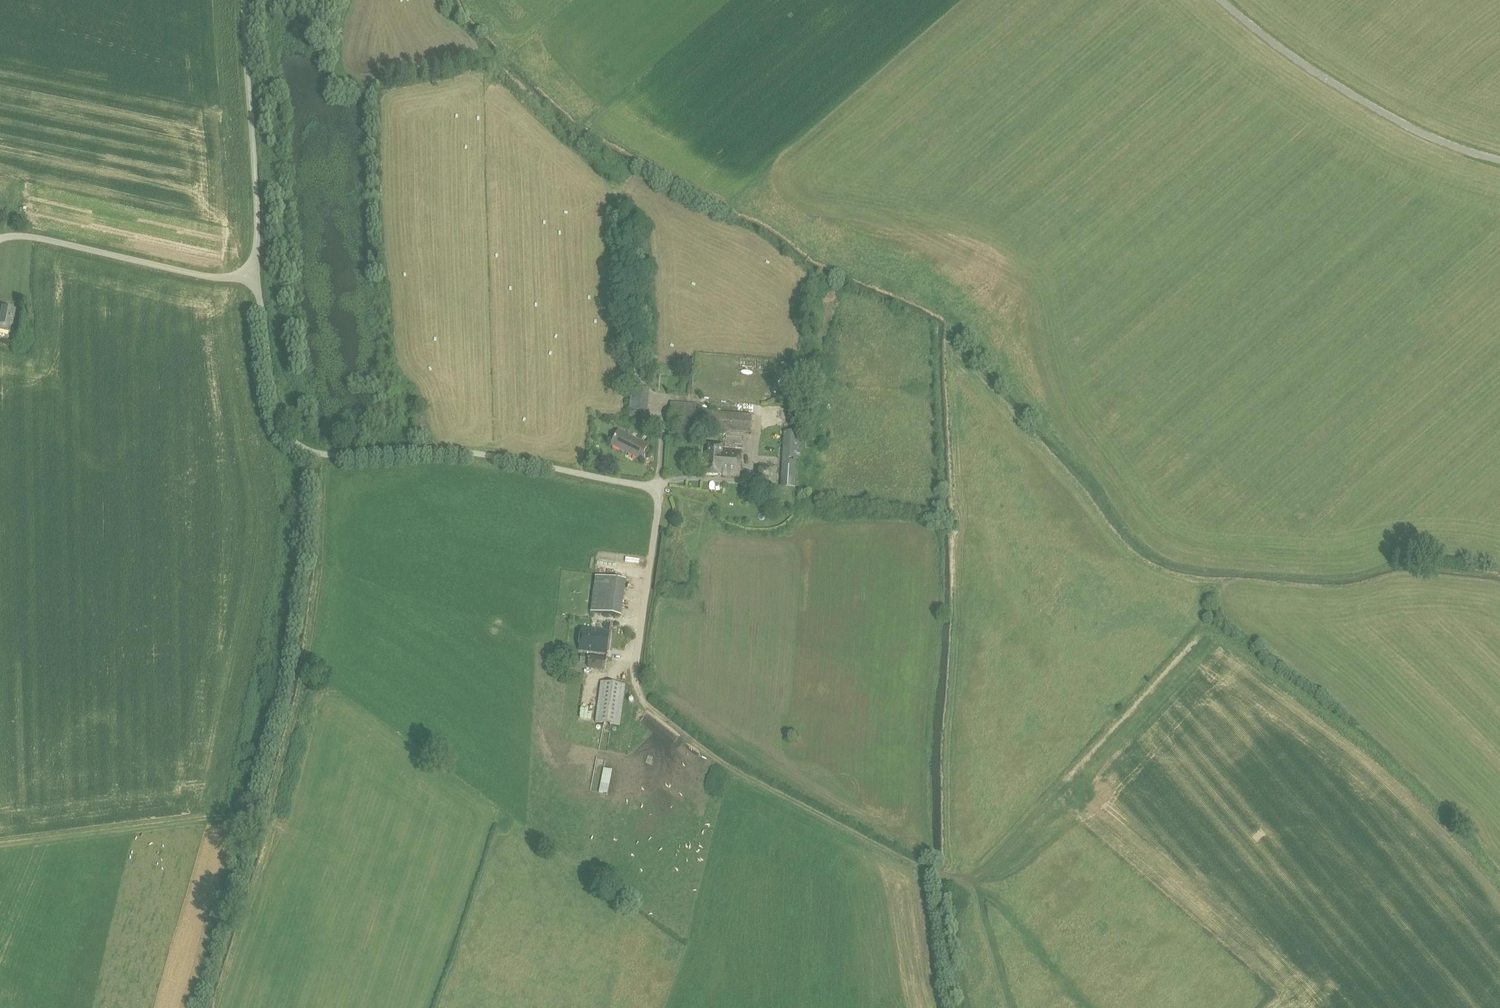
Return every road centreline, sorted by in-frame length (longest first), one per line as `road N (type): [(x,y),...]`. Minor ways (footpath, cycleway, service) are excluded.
road 1 (unclassified): [(0,240),(31,238),(198,275),(235,278),(256,268),(244,0)]
road 2 (unclassified): [(1499,158),(1427,132),(1316,69),(1226,0)]

